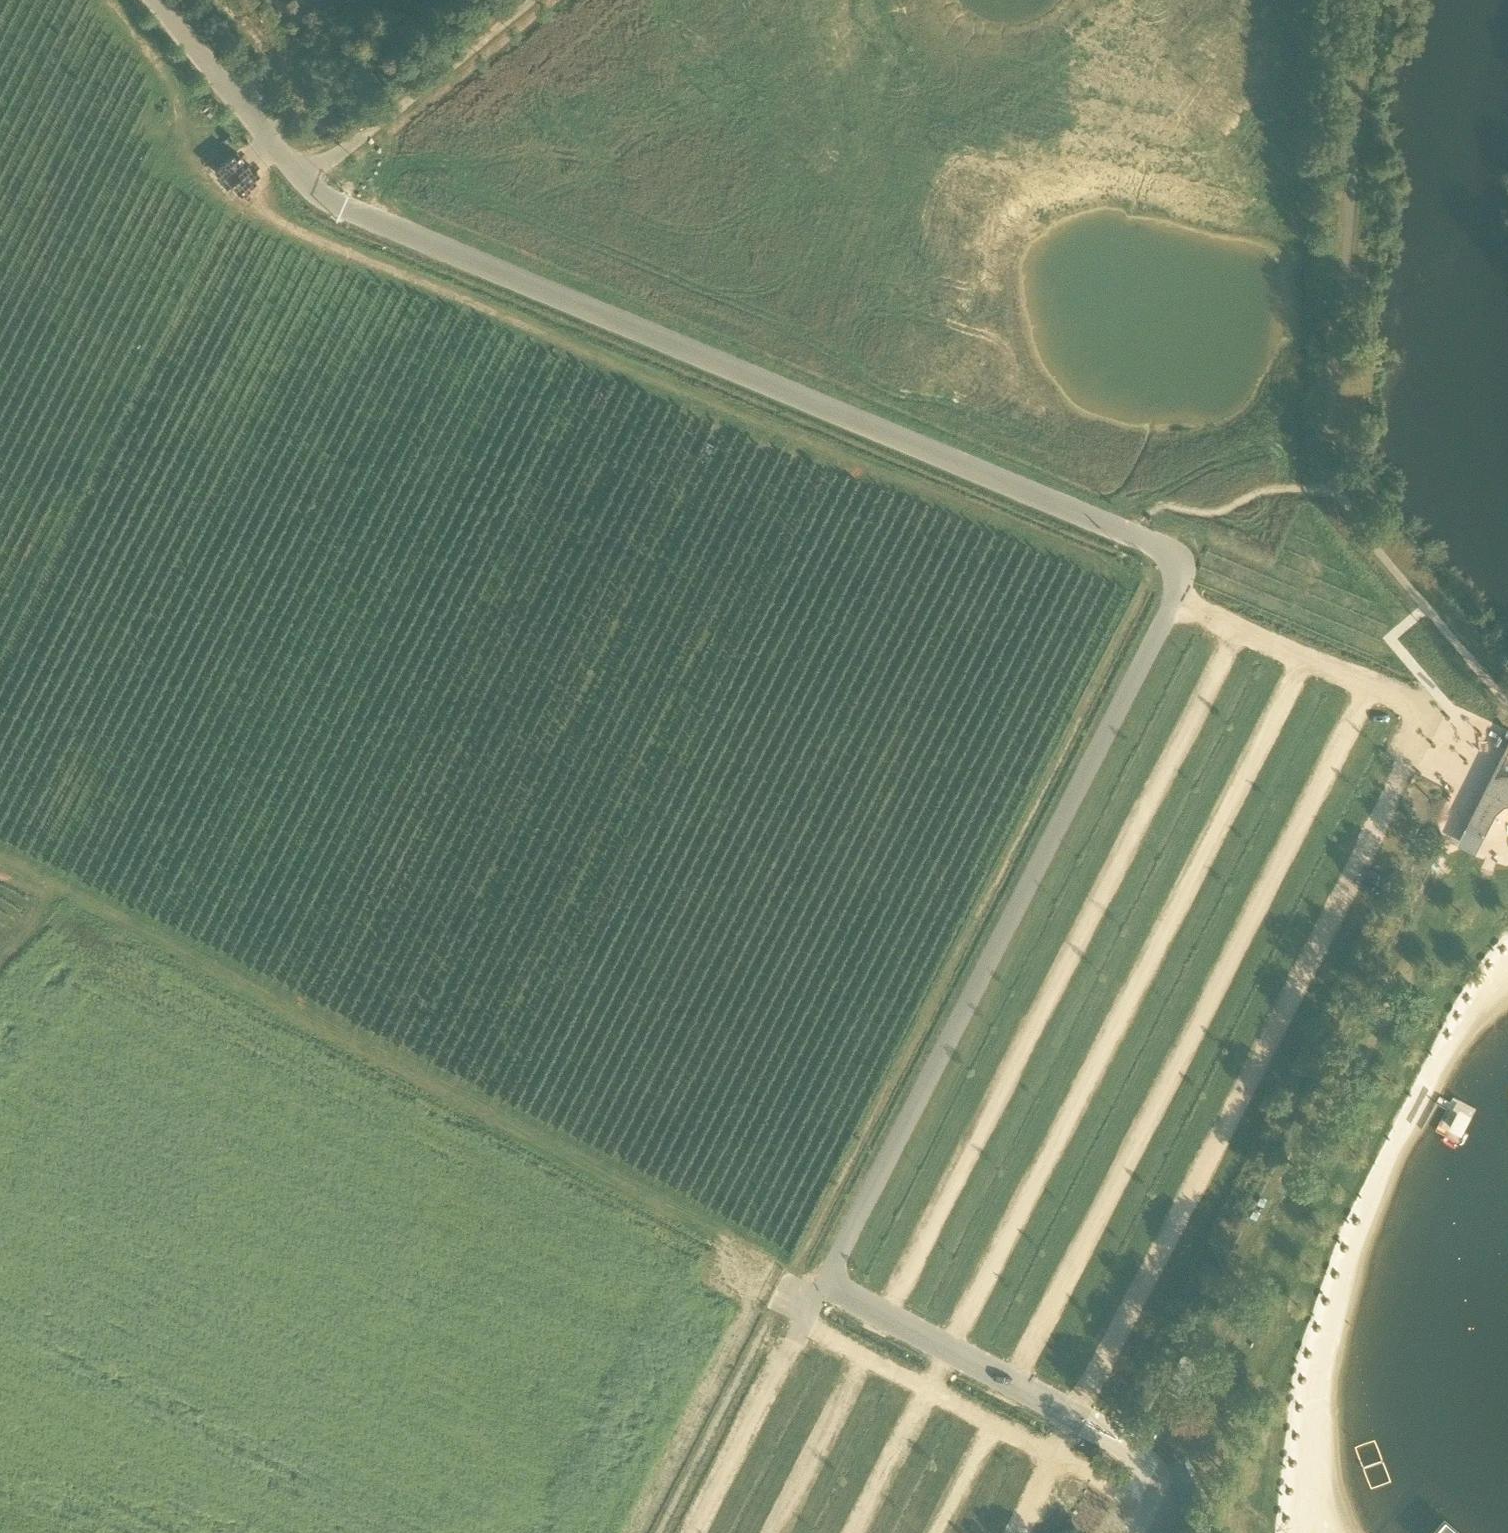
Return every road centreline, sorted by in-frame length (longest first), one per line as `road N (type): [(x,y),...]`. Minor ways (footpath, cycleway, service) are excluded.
road 1 (unclassified): [(1173,597),(1176,554),(340,207),(309,181)]
road 2 (unclassified): [(534,0),(309,181)]
road 3 (unclassified): [(309,181),(295,176),(154,0)]

